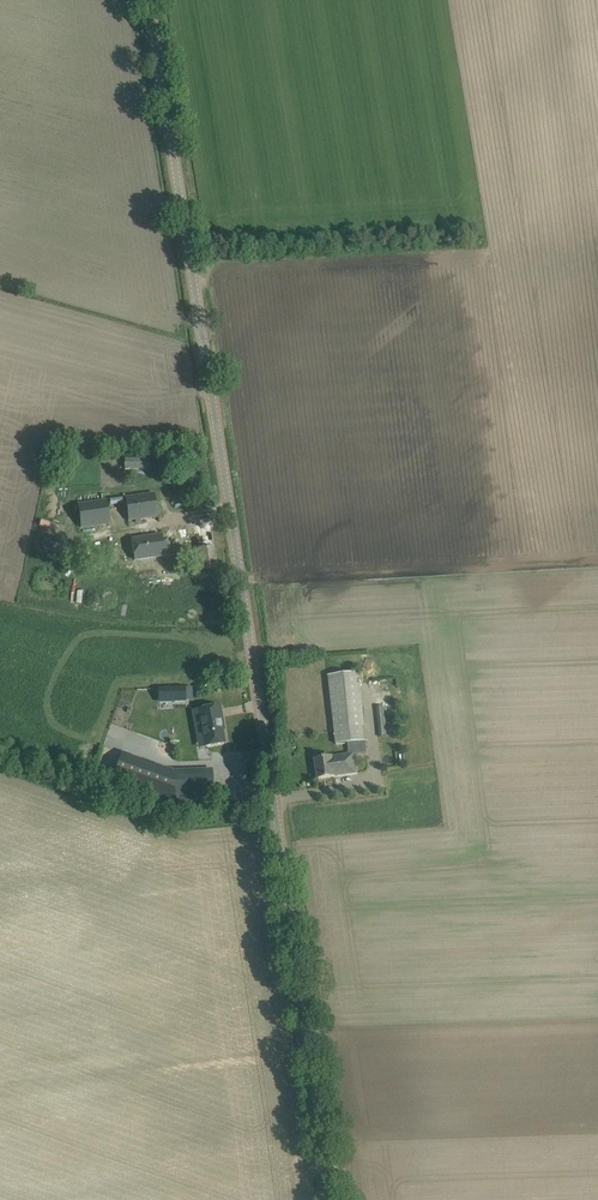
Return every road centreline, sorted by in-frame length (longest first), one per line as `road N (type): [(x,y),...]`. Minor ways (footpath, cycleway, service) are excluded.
road 1 (tertiary): [(334,1199),(148,0)]

